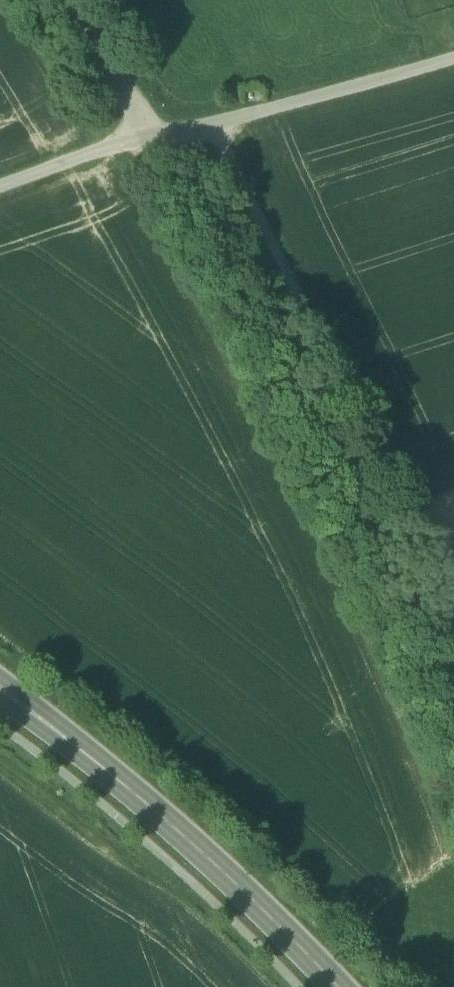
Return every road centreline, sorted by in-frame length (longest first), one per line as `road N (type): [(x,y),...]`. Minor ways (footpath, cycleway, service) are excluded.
road 1 (track): [(216,127),(453,613)]
road 2 (unclassified): [(0,187),(145,139),(216,127),(453,59)]
road 3 (secondary): [(0,689),(188,841),(337,986)]
road 4 (track): [(64,0),(125,90),(145,139)]

